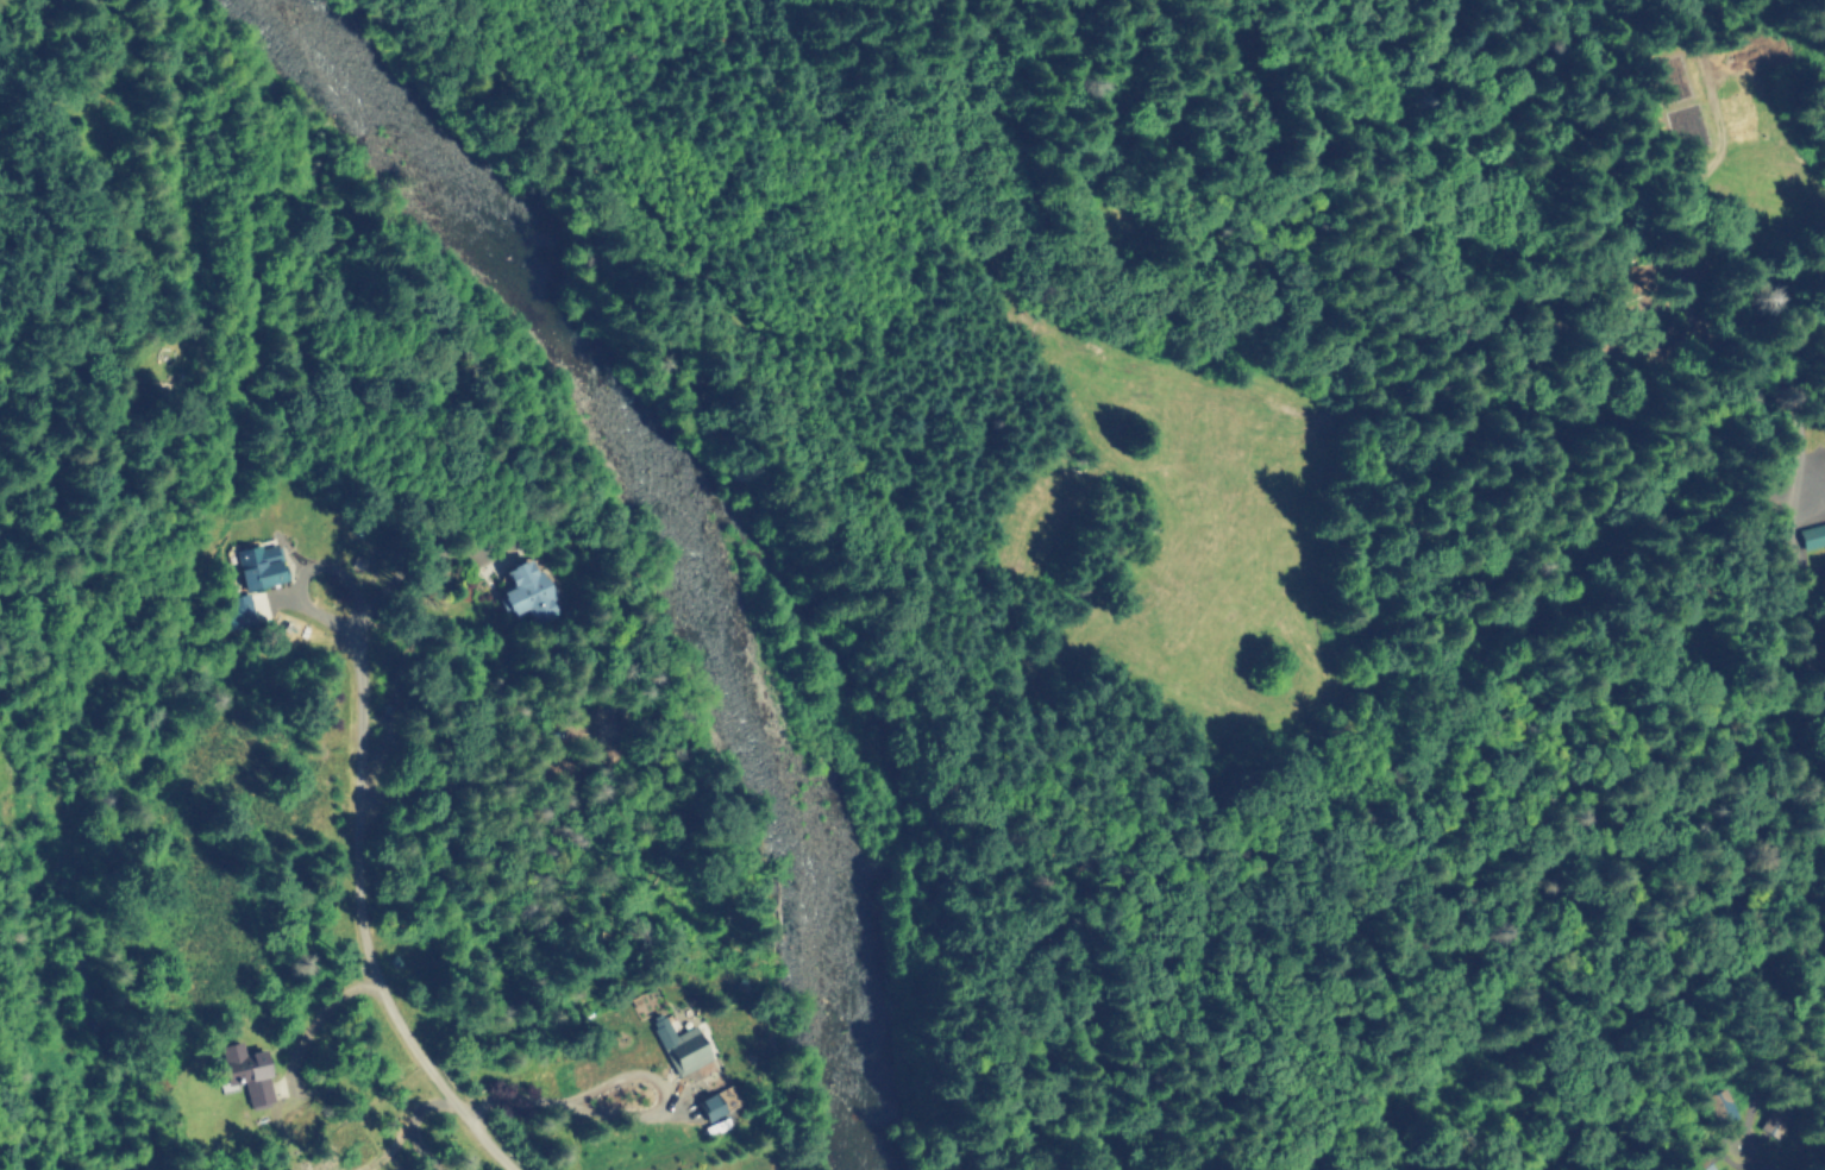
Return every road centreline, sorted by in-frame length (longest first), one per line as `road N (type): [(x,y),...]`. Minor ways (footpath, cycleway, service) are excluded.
road 1 (residential): [(363,635),(362,894),(381,986),(517,1169)]

